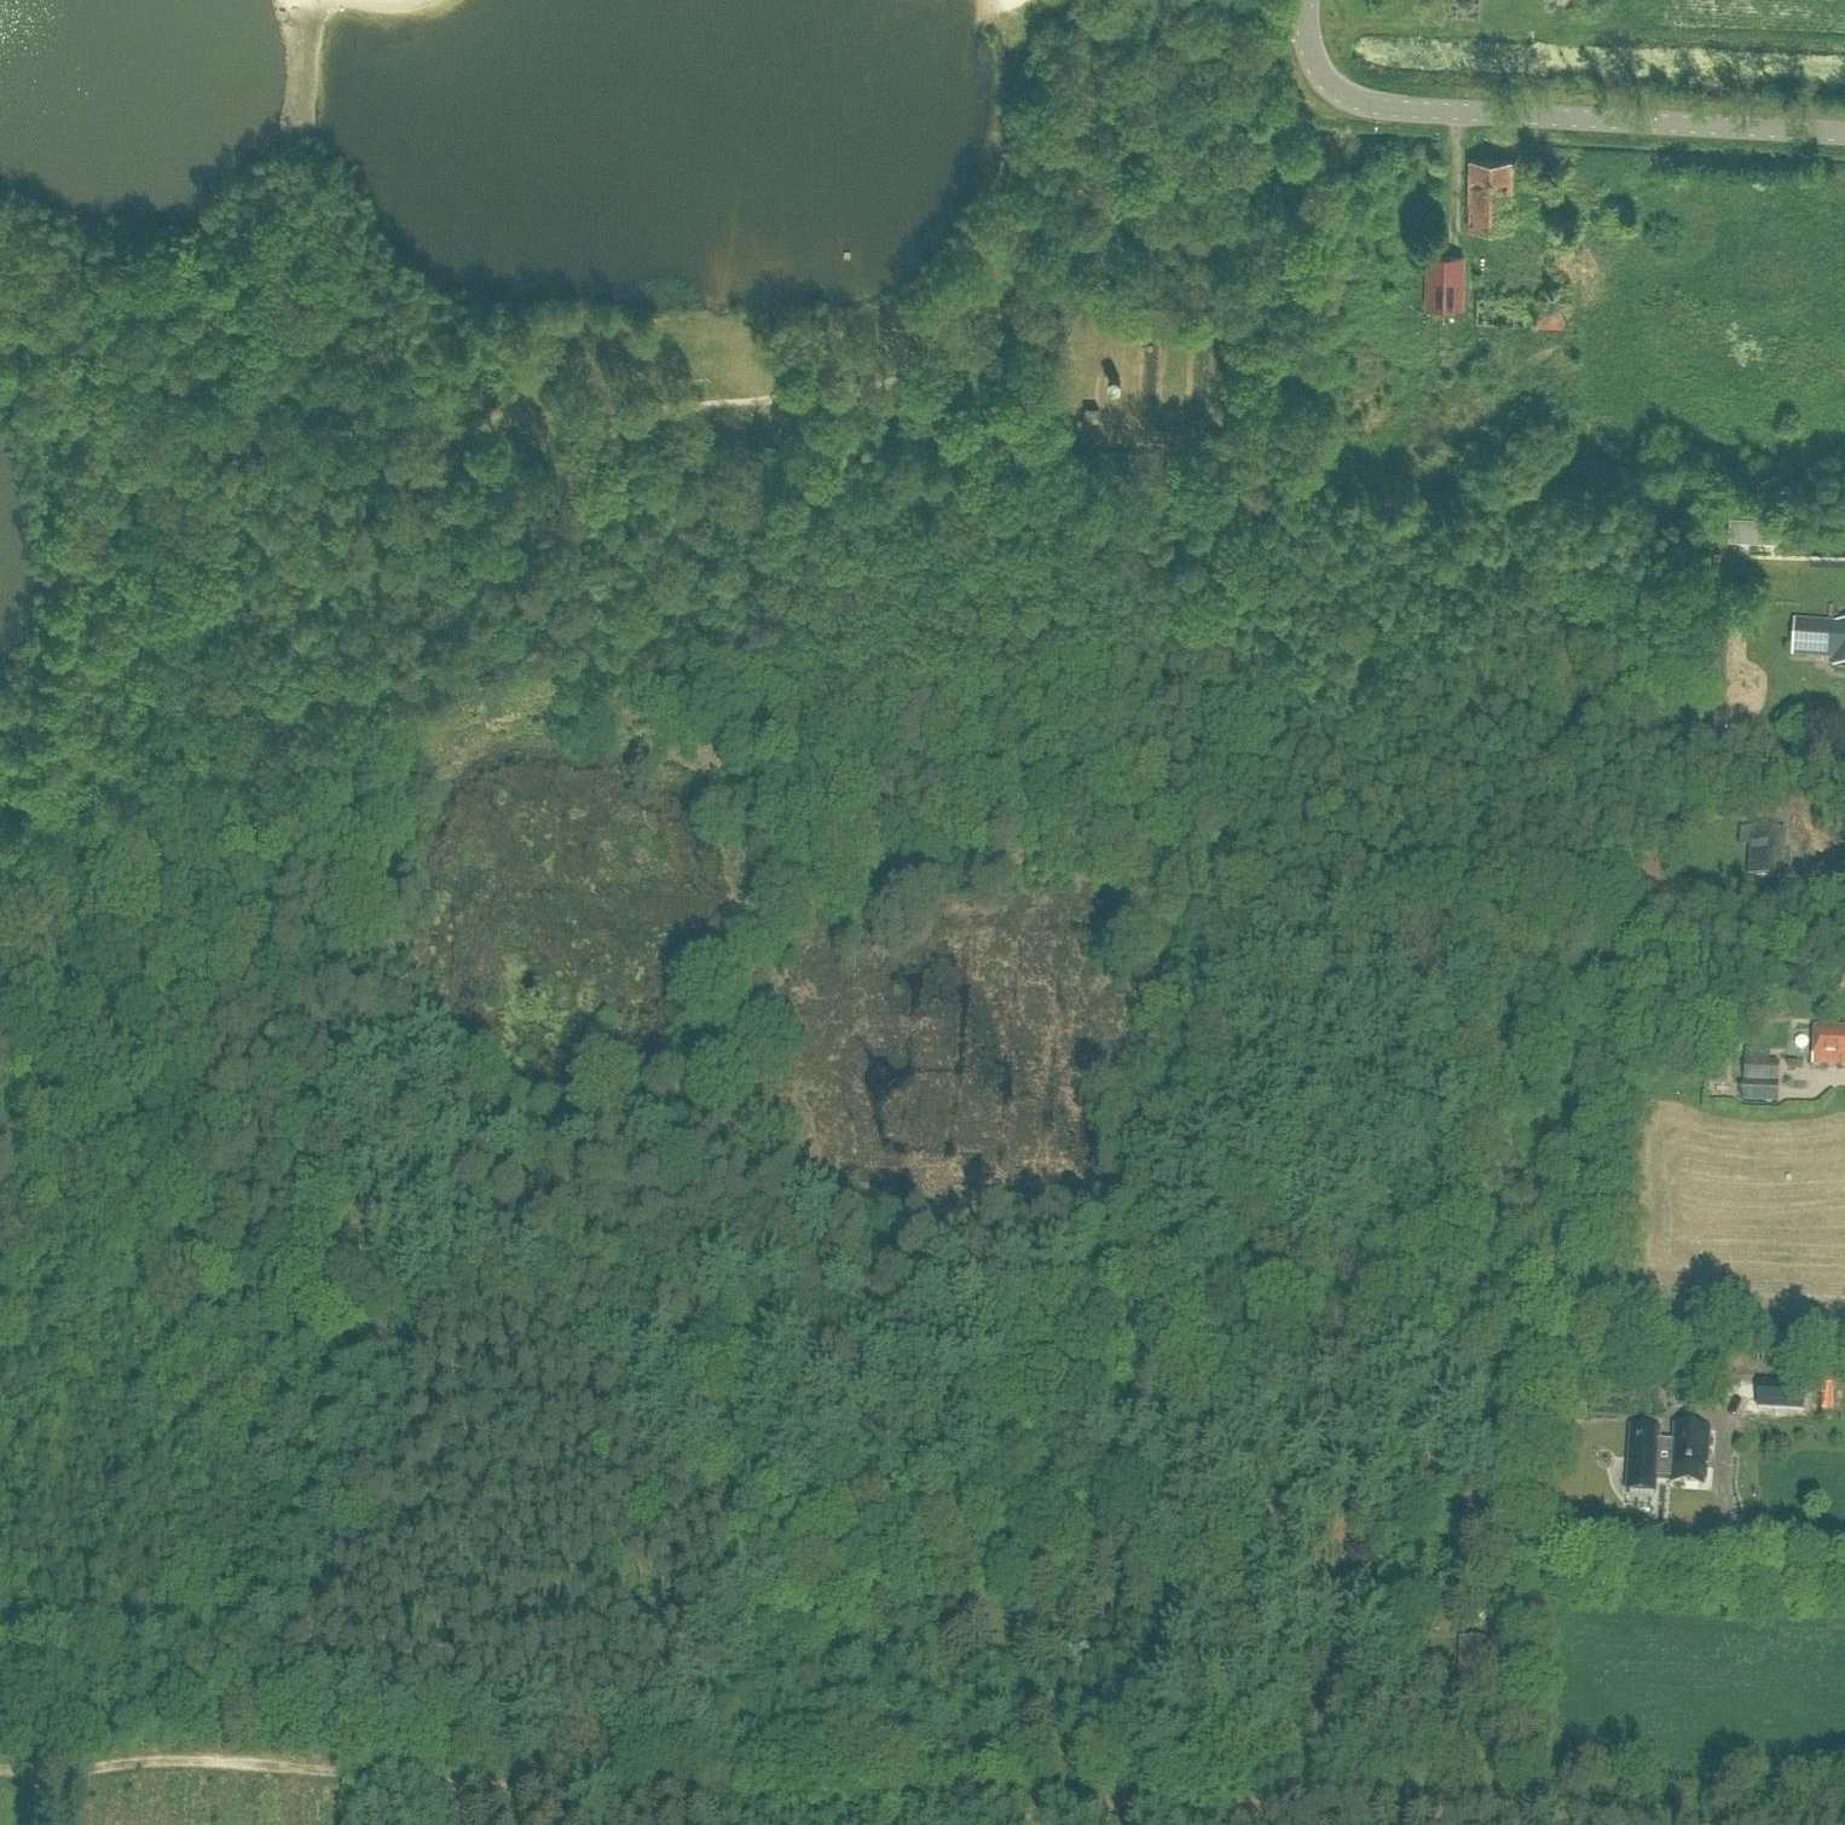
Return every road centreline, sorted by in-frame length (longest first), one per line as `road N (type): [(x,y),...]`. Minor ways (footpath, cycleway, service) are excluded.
road 1 (tertiary): [(1844,131),(1384,106),(1342,96),(1305,46),(1304,0)]

